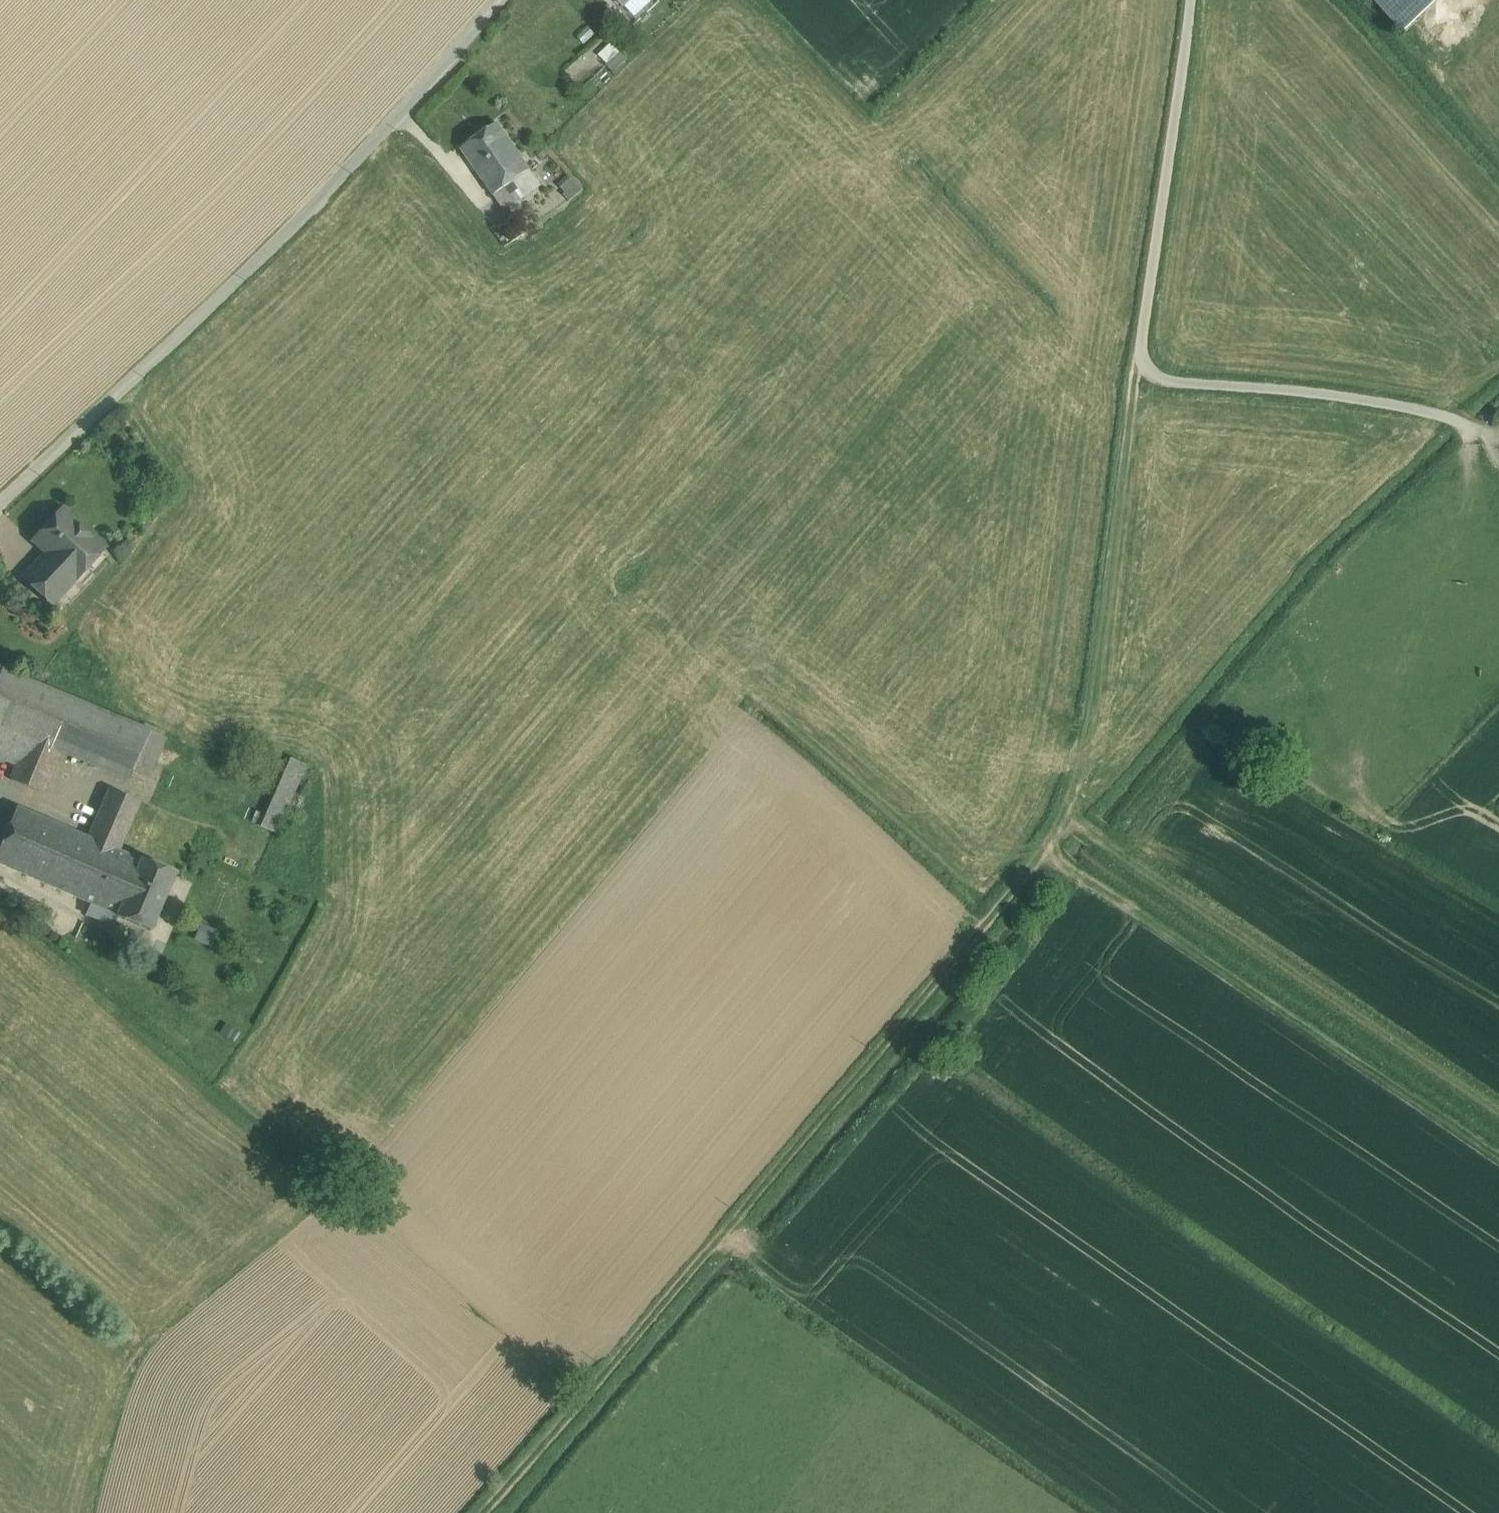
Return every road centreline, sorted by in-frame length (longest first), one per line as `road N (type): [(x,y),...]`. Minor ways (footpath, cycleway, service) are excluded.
road 1 (track): [(487,1512),(1073,825),(1109,849)]
road 2 (unclassified): [(1190,0),(1135,377),(1332,394),(1493,430)]
road 3 (unclassified): [(502,0),(319,200),(0,503)]

